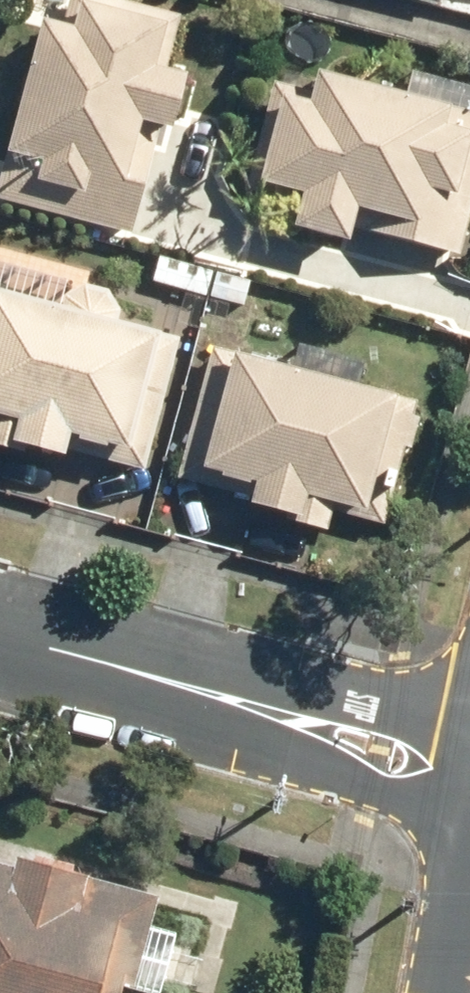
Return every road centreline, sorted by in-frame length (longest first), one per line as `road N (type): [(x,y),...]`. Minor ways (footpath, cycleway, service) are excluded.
road 1 (residential): [(469,811),(348,781),(149,675)]
road 2 (residential): [(149,675),(469,707)]
road 3 (residential): [(149,675),(0,632)]

